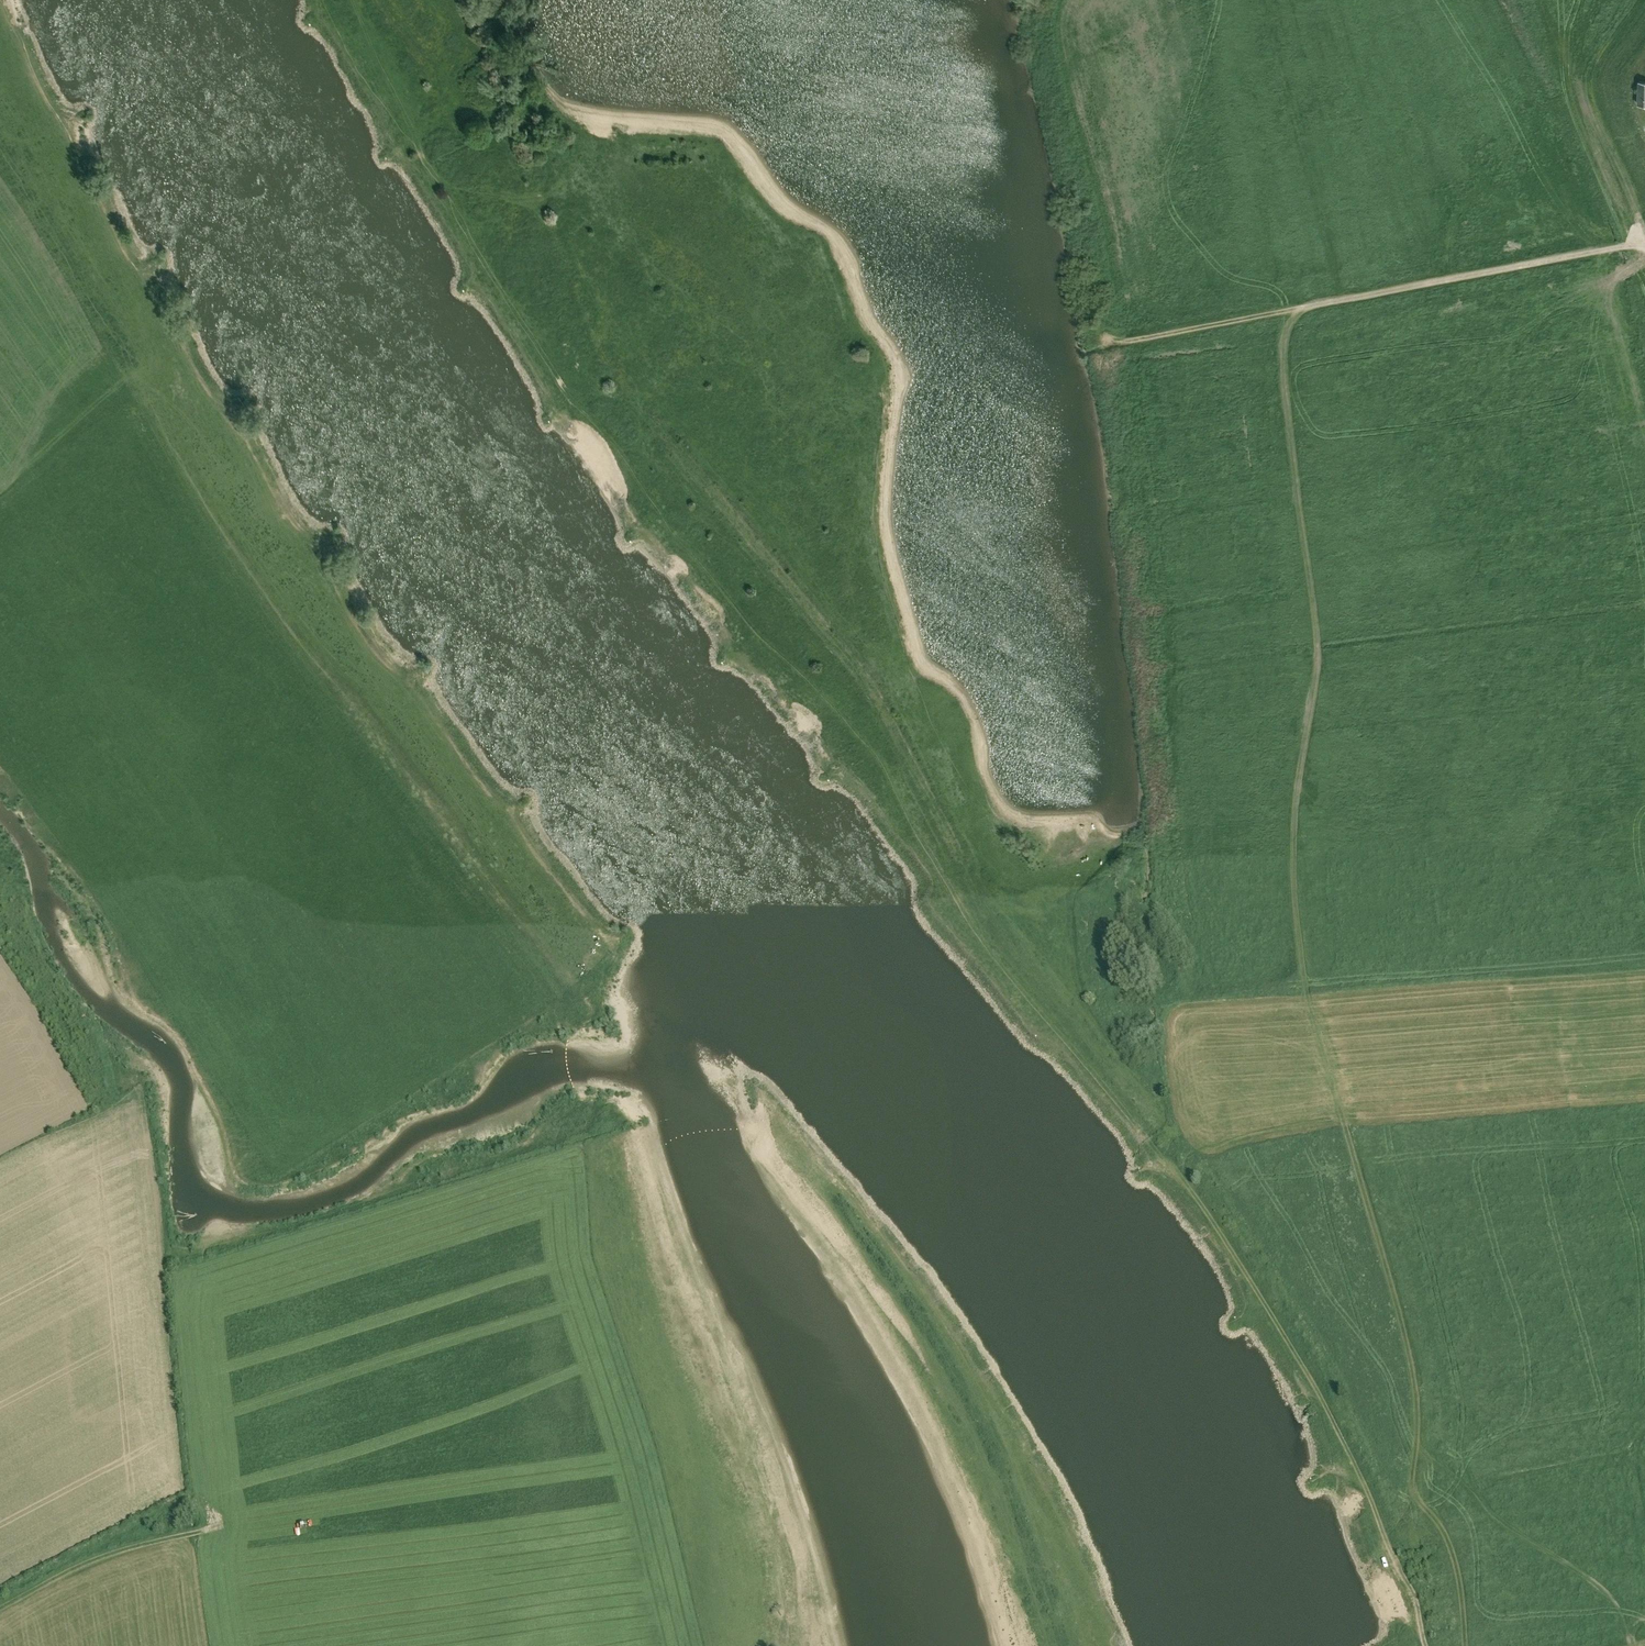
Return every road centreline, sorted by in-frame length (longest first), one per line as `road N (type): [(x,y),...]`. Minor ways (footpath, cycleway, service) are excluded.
road 1 (track): [(1426,1645),(1413,1594),(1353,1461),(1292,1347),(1178,1174)]
road 2 (track): [(1644,244),(1127,343)]
road 3 (track): [(975,1393),(1082,1645)]
road 4 (track): [(0,1608),(101,1556),(215,1526)]

